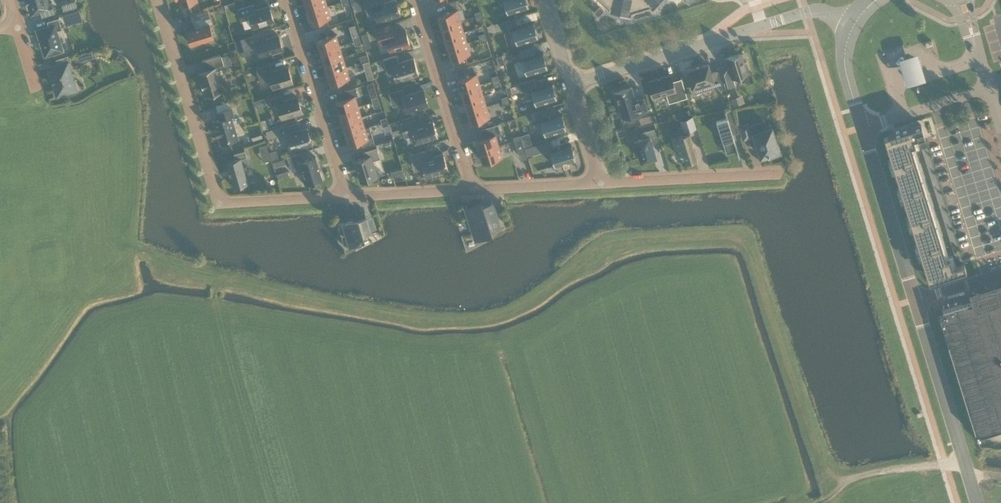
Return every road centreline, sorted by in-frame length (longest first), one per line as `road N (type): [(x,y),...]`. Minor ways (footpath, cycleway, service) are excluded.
road 1 (residential): [(158,0),(218,203),(346,196)]
road 2 (unclassified): [(854,24),(807,12),(570,84)]
road 3 (tertiary): [(915,300),(977,502)]
road 4 (residential): [(346,196),(286,0)]
road 5 (residential): [(473,191),(416,0)]
road 6 (tertiary): [(862,128),(915,300)]
road 7 (residential): [(600,184),(779,173)]
road 8 (unclassified): [(989,89),(862,128)]
road 9 (residential): [(473,191),(600,184)]
road 10 (residential): [(346,196),(473,191)]

